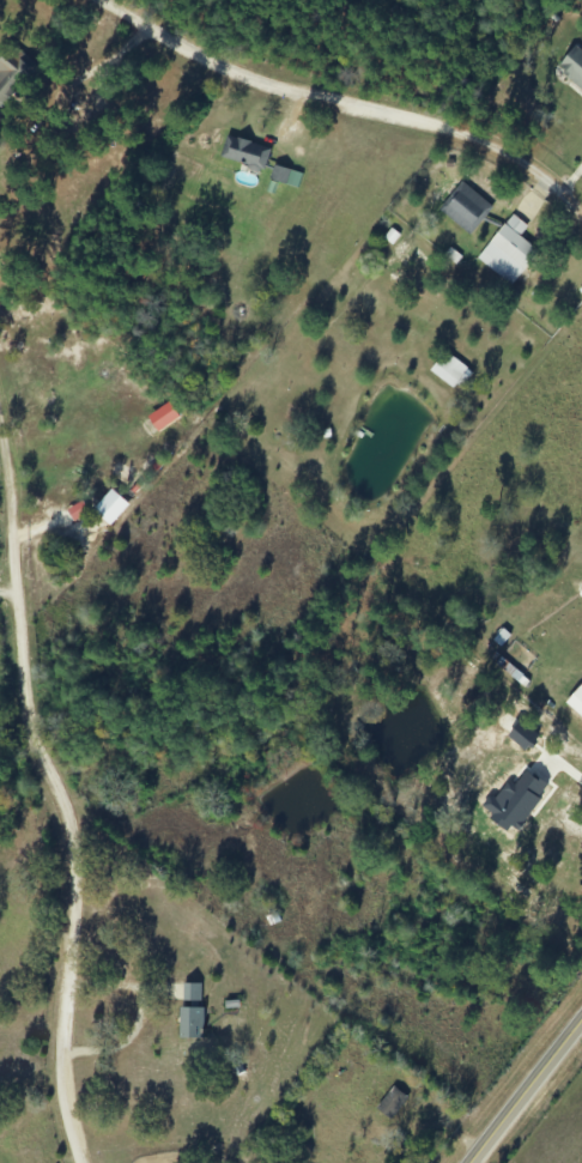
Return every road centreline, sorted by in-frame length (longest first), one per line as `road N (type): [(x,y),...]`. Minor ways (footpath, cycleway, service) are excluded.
road 1 (residential): [(8,0),(240,115),(525,193),(581,265)]
road 2 (residential): [(66,1162),(55,868),(19,796),(0,580)]
road 3 (secondary): [(581,1027),(476,1162)]

